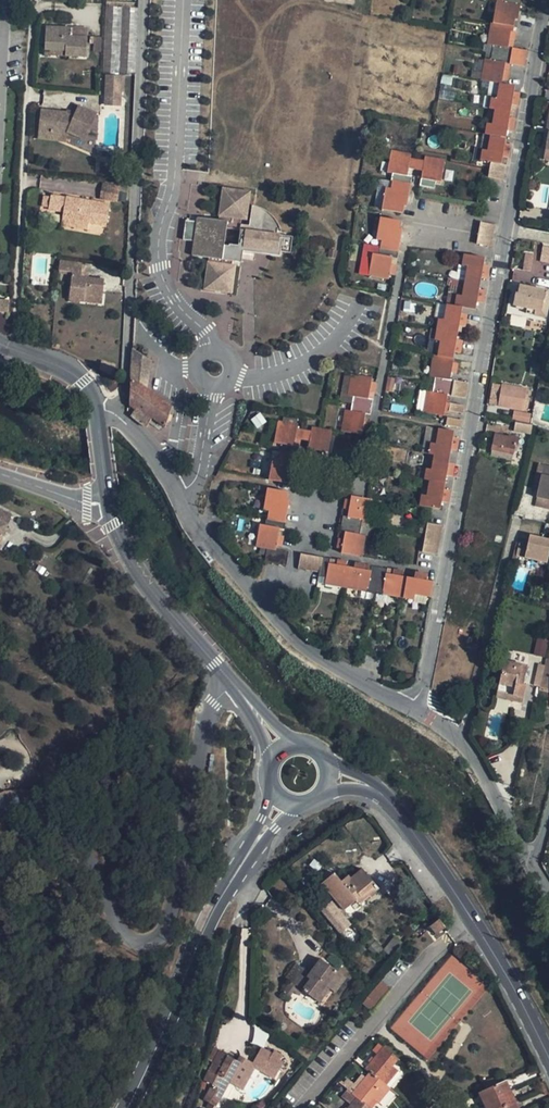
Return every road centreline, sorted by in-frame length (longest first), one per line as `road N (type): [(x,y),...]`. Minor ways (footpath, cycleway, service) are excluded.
road 1 (residential): [(543,0),(437,617),(414,707)]
road 2 (residential): [(0,812),(22,805),(59,818),(80,839),(110,916),(132,944),(158,939),(167,923),(200,725),(231,683)]
road 3 (residential): [(118,416),(189,501),(195,527),(291,638),(414,707)]
road 4 (residential): [(145,0),(118,416)]
road 5 (residential): [(176,1107),(257,849)]
road 6 (tertiary): [(416,834),(501,963),(548,1056)]
road 7 (tertiary): [(126,1107),(223,891)]
road 8 (tertiary): [(108,504),(143,580),(231,683)]
road 9 (residential): [(414,707),(460,741),(533,865)]

